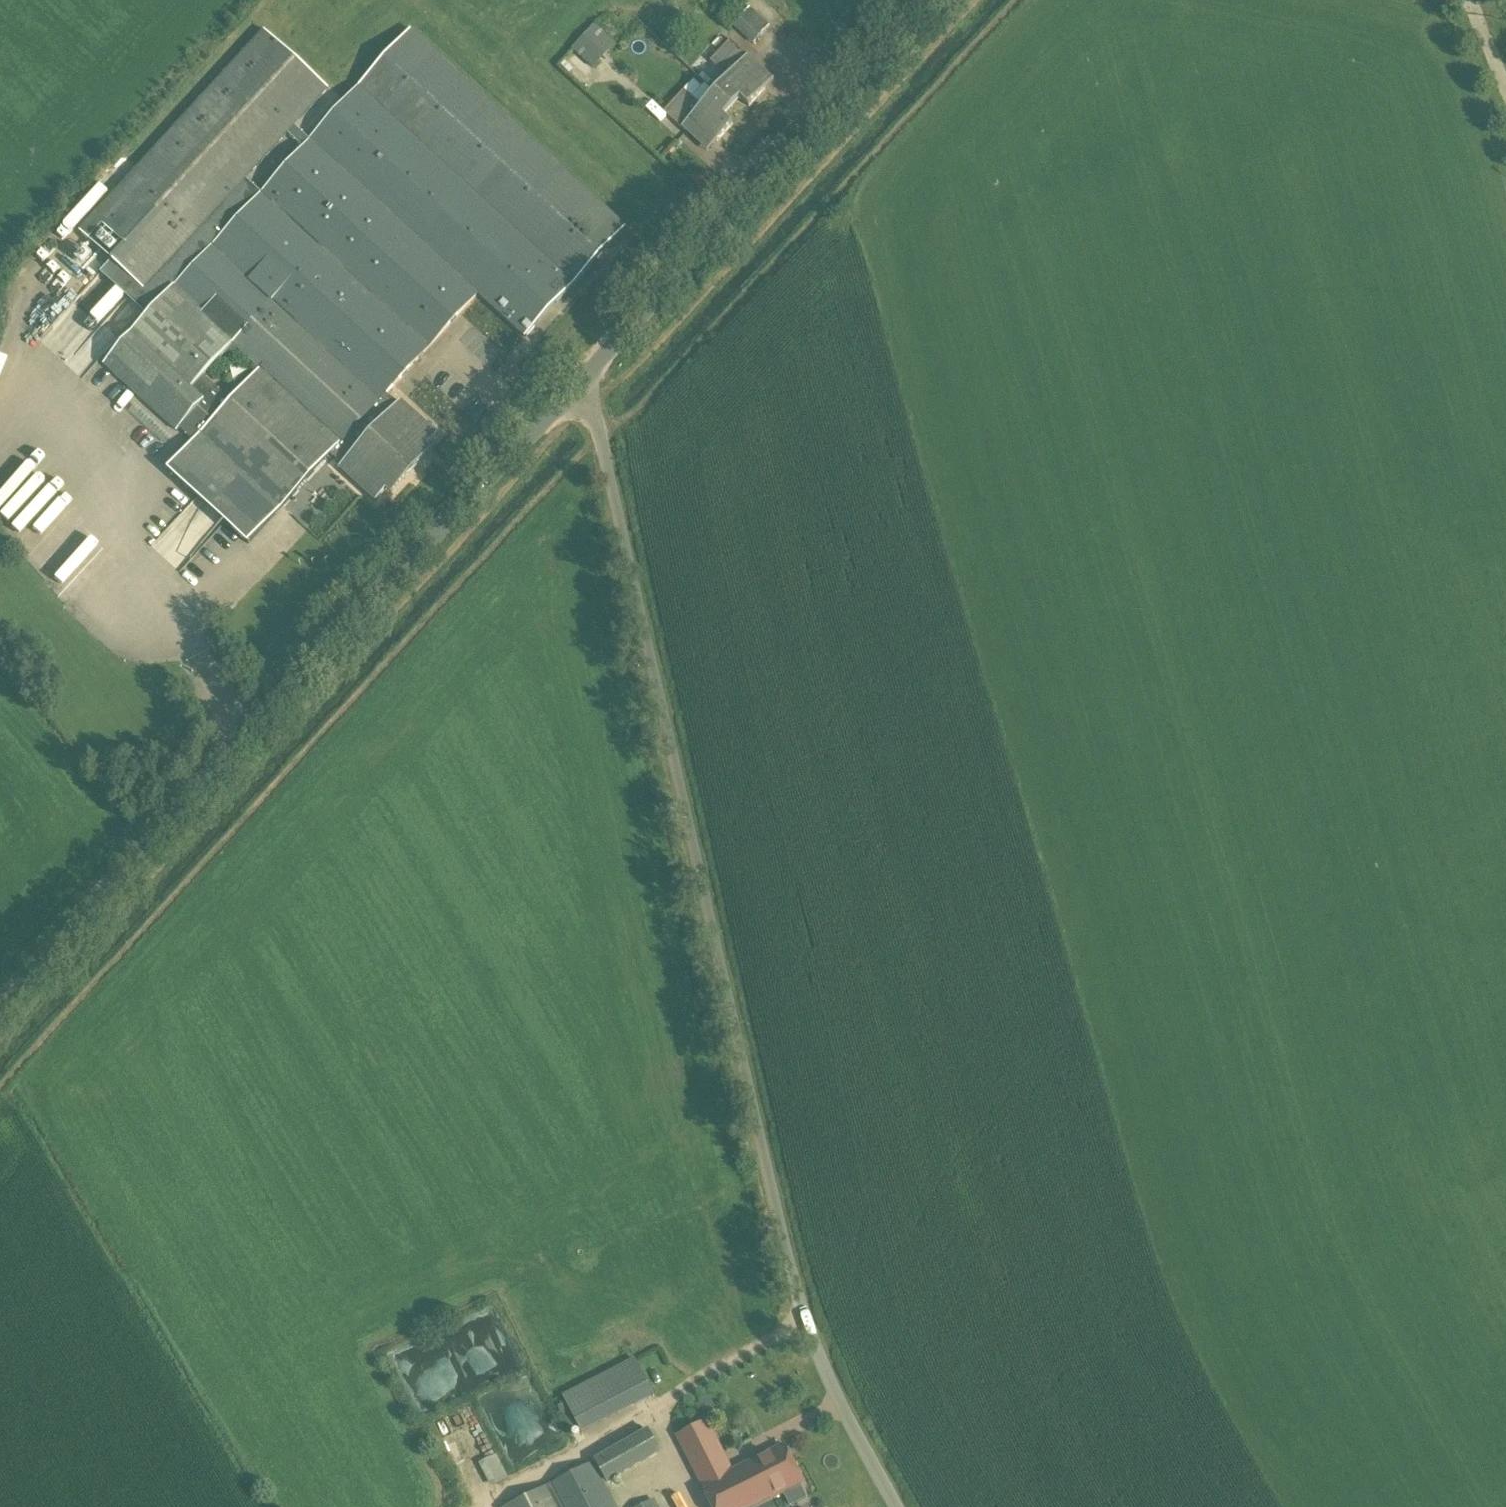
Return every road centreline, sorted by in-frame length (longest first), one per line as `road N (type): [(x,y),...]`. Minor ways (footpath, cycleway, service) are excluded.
road 1 (unclassified): [(900,1506),(794,1289),(583,380)]
road 2 (unclassified): [(0,1009),(583,380)]
road 3 (unclassified): [(583,380),(927,0)]

